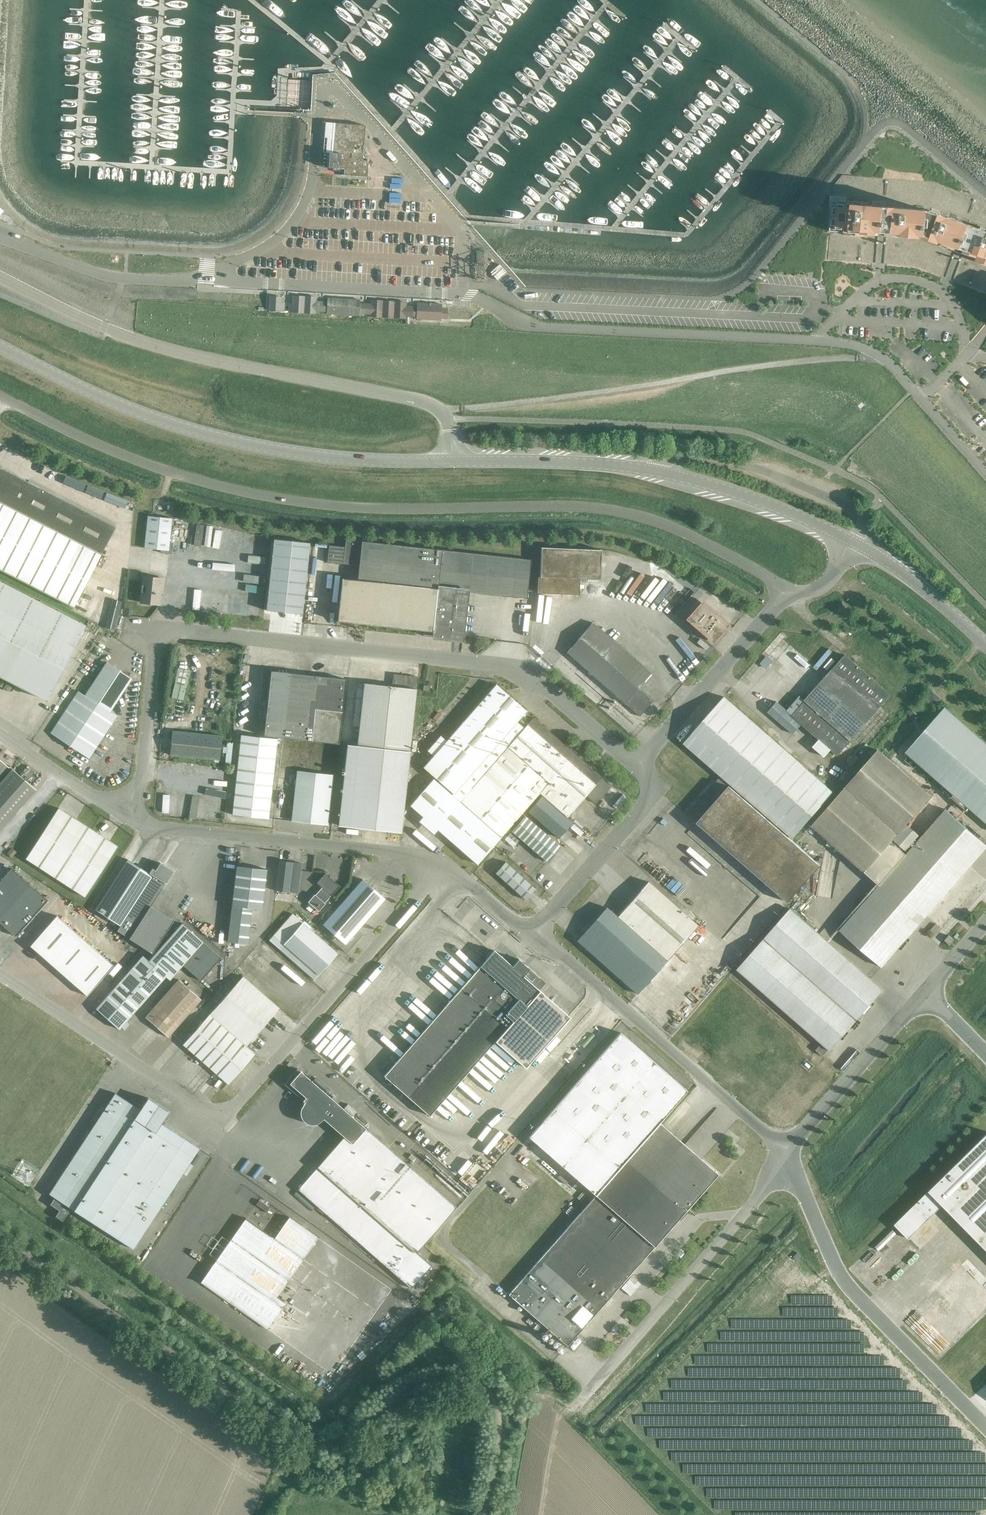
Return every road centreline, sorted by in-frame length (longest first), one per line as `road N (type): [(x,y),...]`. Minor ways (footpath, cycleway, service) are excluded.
road 1 (unclassified): [(787,591),(644,519),(593,511),(308,508),(176,478),(0,399)]
road 2 (unclassified): [(484,1514),(503,1423),(485,1386),(455,1382),(424,1390),(341,1438),(308,1441),(0,1233)]
road 3 (unclassified): [(444,864),(237,1104),(220,1109),(197,1104),(0,973)]
road 4 (unclassified): [(985,473),(891,364),(867,349),(529,325),(463,295)]
road 5 (unclassified): [(641,764),(518,665),(157,627)]
road 6 (unclassified): [(452,463),(451,426),(433,406),(151,346),(0,277)]
road 7 (secondary): [(452,463),(355,462),(238,444),(125,408),(0,347)]
road 8 (secondary): [(856,542),(667,475),(452,463)]
road 9 (unclassified): [(790,1151),(855,1294),(985,1426)]
road 10 (unclassified): [(534,934),(790,1151)]
road 11 (unclassified): [(582,1400),(756,1204),(790,1151)]
road 12 (unclassified): [(136,820),(419,854),(444,864)]
road 13 (unclassified): [(463,295),(206,276)]
road 14 (unclassified): [(463,295),(464,235),(335,89)]
road 15 (unclassified): [(206,276),(263,249),(295,219),(312,181),(324,90),(335,89)]
road 16 (unclassified): [(641,764),(787,591)]
road 17 (unclassified): [(534,934),(643,807),(654,787),(641,764)]
road 18 (unclassified): [(206,276),(110,277),(0,239)]
road 19 (unclassified): [(790,1151),(927,993)]
road 20 (unclassified): [(157,627),(136,820)]
road 21 (secondary): [(985,645),(856,542)]
road 22 (unclassified): [(0,734),(136,820)]

